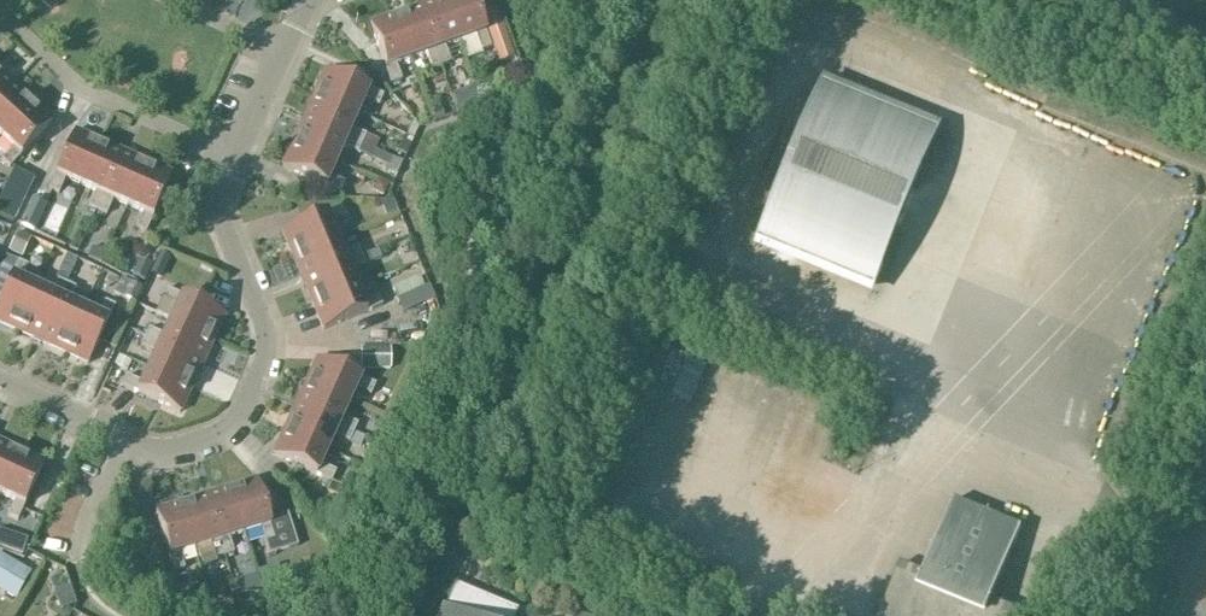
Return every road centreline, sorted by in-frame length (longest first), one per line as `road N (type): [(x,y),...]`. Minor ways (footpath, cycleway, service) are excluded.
road 1 (residential): [(0,378),(158,448),(211,435),(234,418),(249,398),(262,336),(217,205),(235,156)]
road 2 (residential): [(235,156),(79,87),(0,16)]

